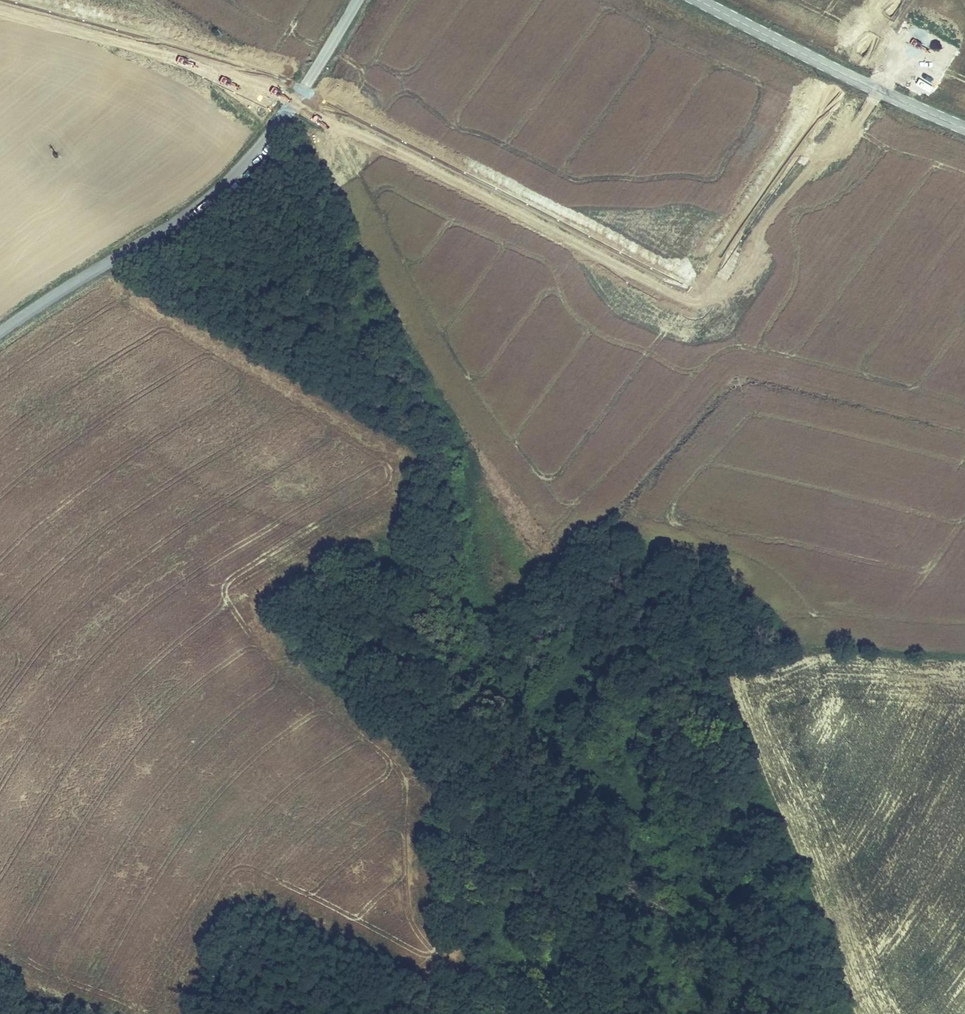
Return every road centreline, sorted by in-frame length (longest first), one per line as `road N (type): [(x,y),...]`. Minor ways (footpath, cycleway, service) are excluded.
road 1 (unclassified): [(0,332),(196,205),(246,162),(293,108),(359,0)]
road 2 (tertiary): [(964,128),(698,0)]

